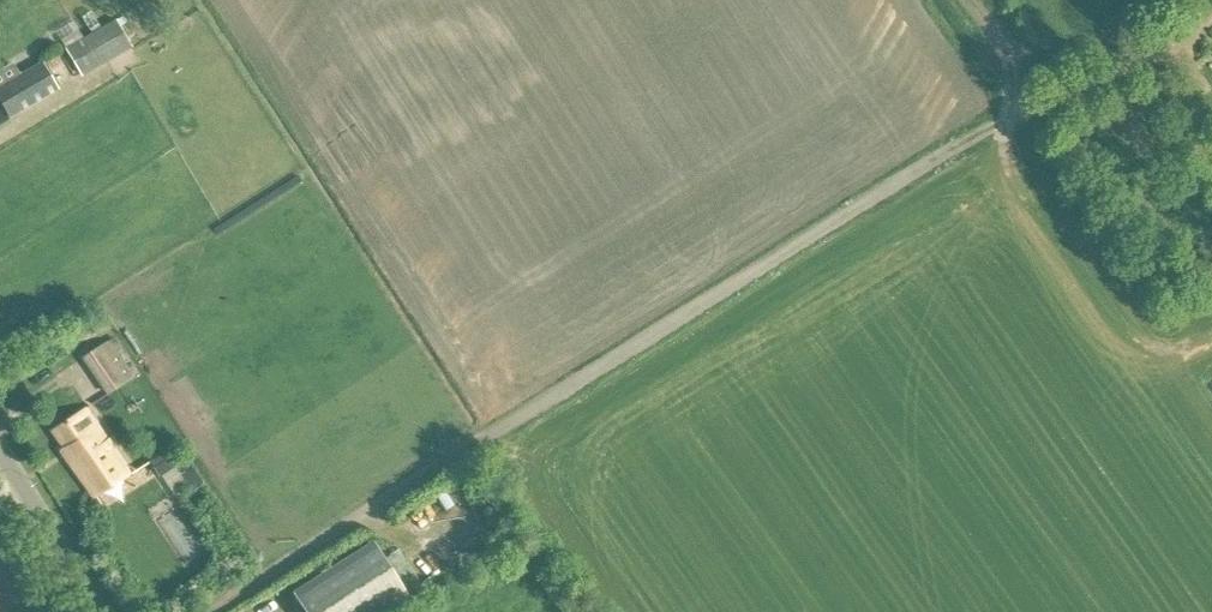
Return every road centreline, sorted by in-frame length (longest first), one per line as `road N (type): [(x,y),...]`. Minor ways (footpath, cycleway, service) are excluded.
road 1 (track): [(214,611),(1002,120),(1013,88),(1010,67),(967,0)]
road 2 (unclassified): [(102,611),(0,451)]

